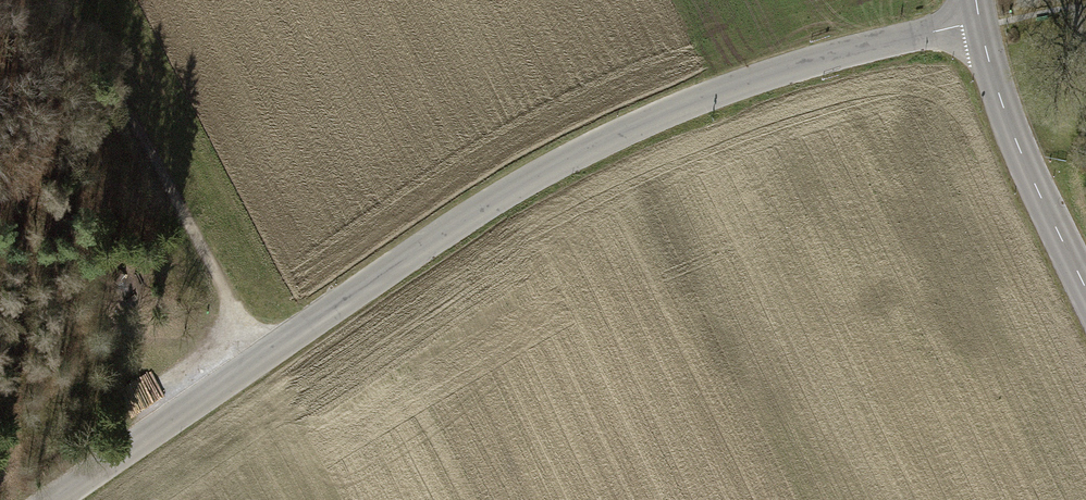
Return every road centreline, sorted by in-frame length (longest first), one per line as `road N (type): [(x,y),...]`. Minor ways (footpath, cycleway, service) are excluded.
road 1 (tertiary): [(54,499),(422,247),(581,153),(793,69),(980,24)]
road 2 (track): [(48,0),(266,356)]
road 3 (secondary): [(1085,288),(1038,190),(980,24)]

